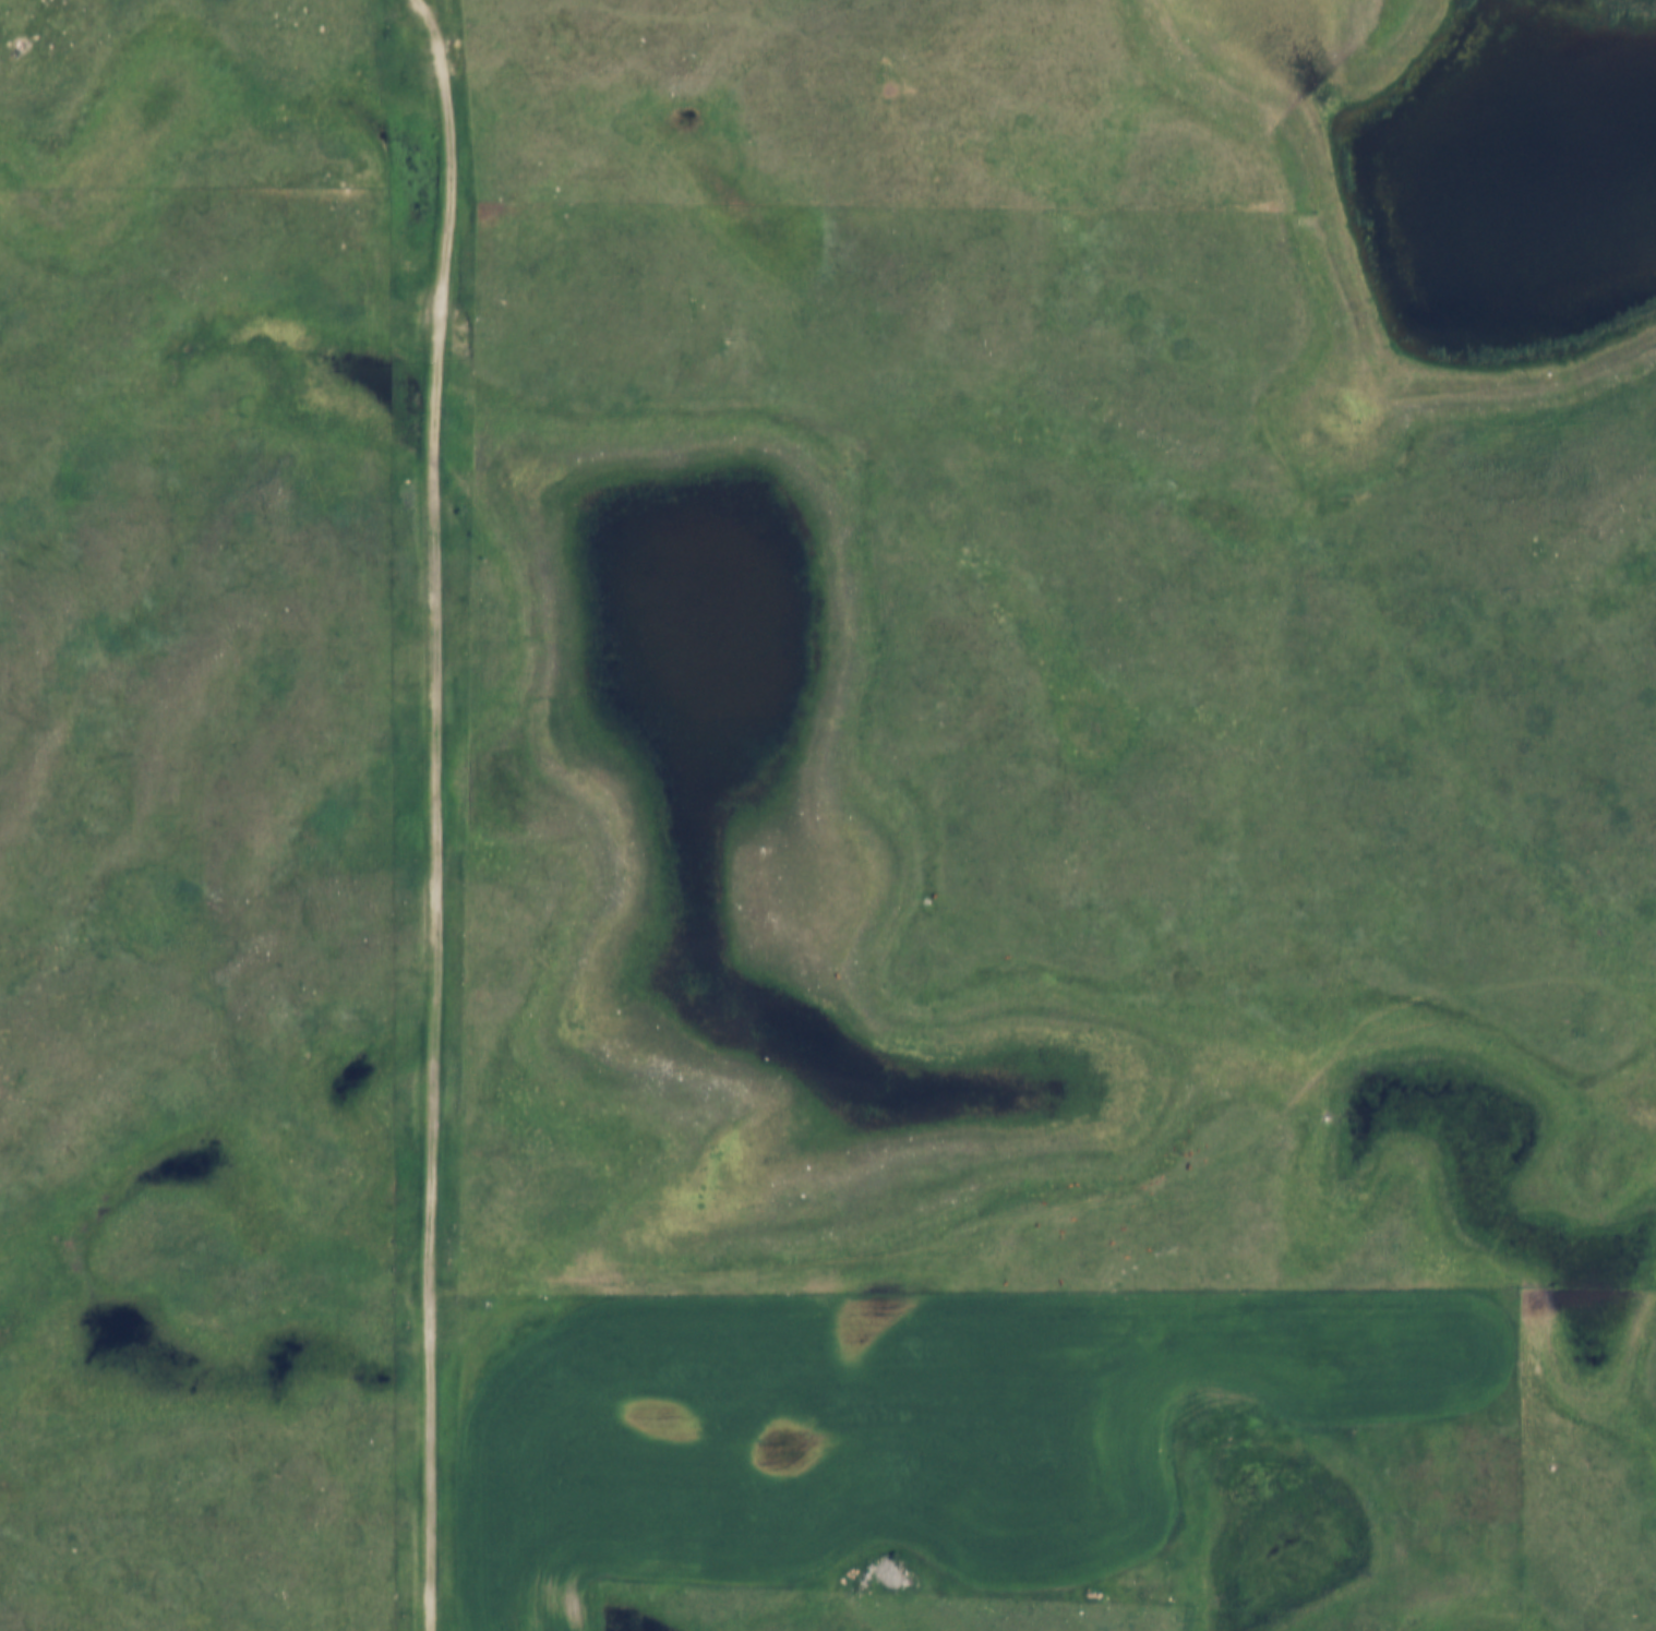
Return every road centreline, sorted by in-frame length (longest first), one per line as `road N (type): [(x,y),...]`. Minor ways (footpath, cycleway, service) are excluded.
road 1 (track): [(425,1630),(435,1024),(430,543),(452,190),(427,0)]

